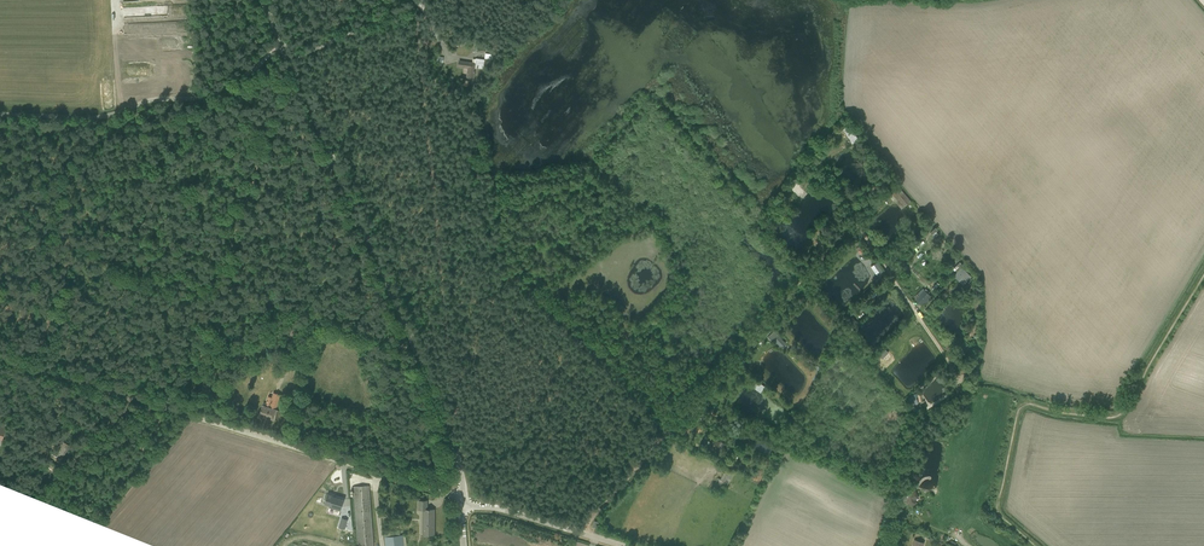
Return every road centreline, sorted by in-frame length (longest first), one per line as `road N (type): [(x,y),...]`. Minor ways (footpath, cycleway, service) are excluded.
road 1 (track): [(917,314),(856,223),(587,535)]
road 2 (unclassified): [(463,501),(0,356)]
road 3 (unclassified): [(463,501),(448,424),(289,59)]
road 4 (unclassified): [(0,114),(103,117),(140,102),(210,95),(242,80),(283,44)]
road 5 (unclassified): [(623,545),(463,501)]
road 6 (unclassified): [(289,59),(427,0)]

